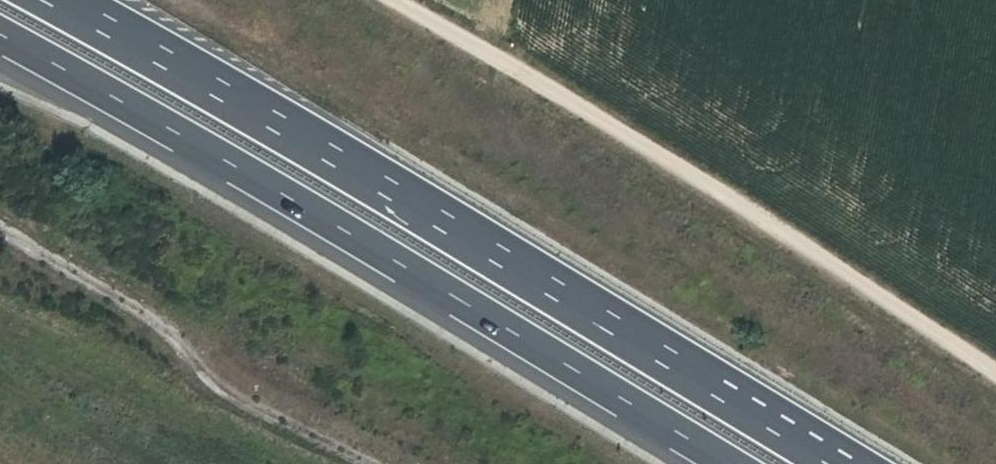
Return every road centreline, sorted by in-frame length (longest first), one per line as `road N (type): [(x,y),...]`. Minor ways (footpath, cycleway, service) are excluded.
road 1 (motorway): [(845,463),(63,0)]
road 2 (motorway): [(0,36),(730,463)]
road 3 (track): [(995,379),(677,168),(390,0)]

